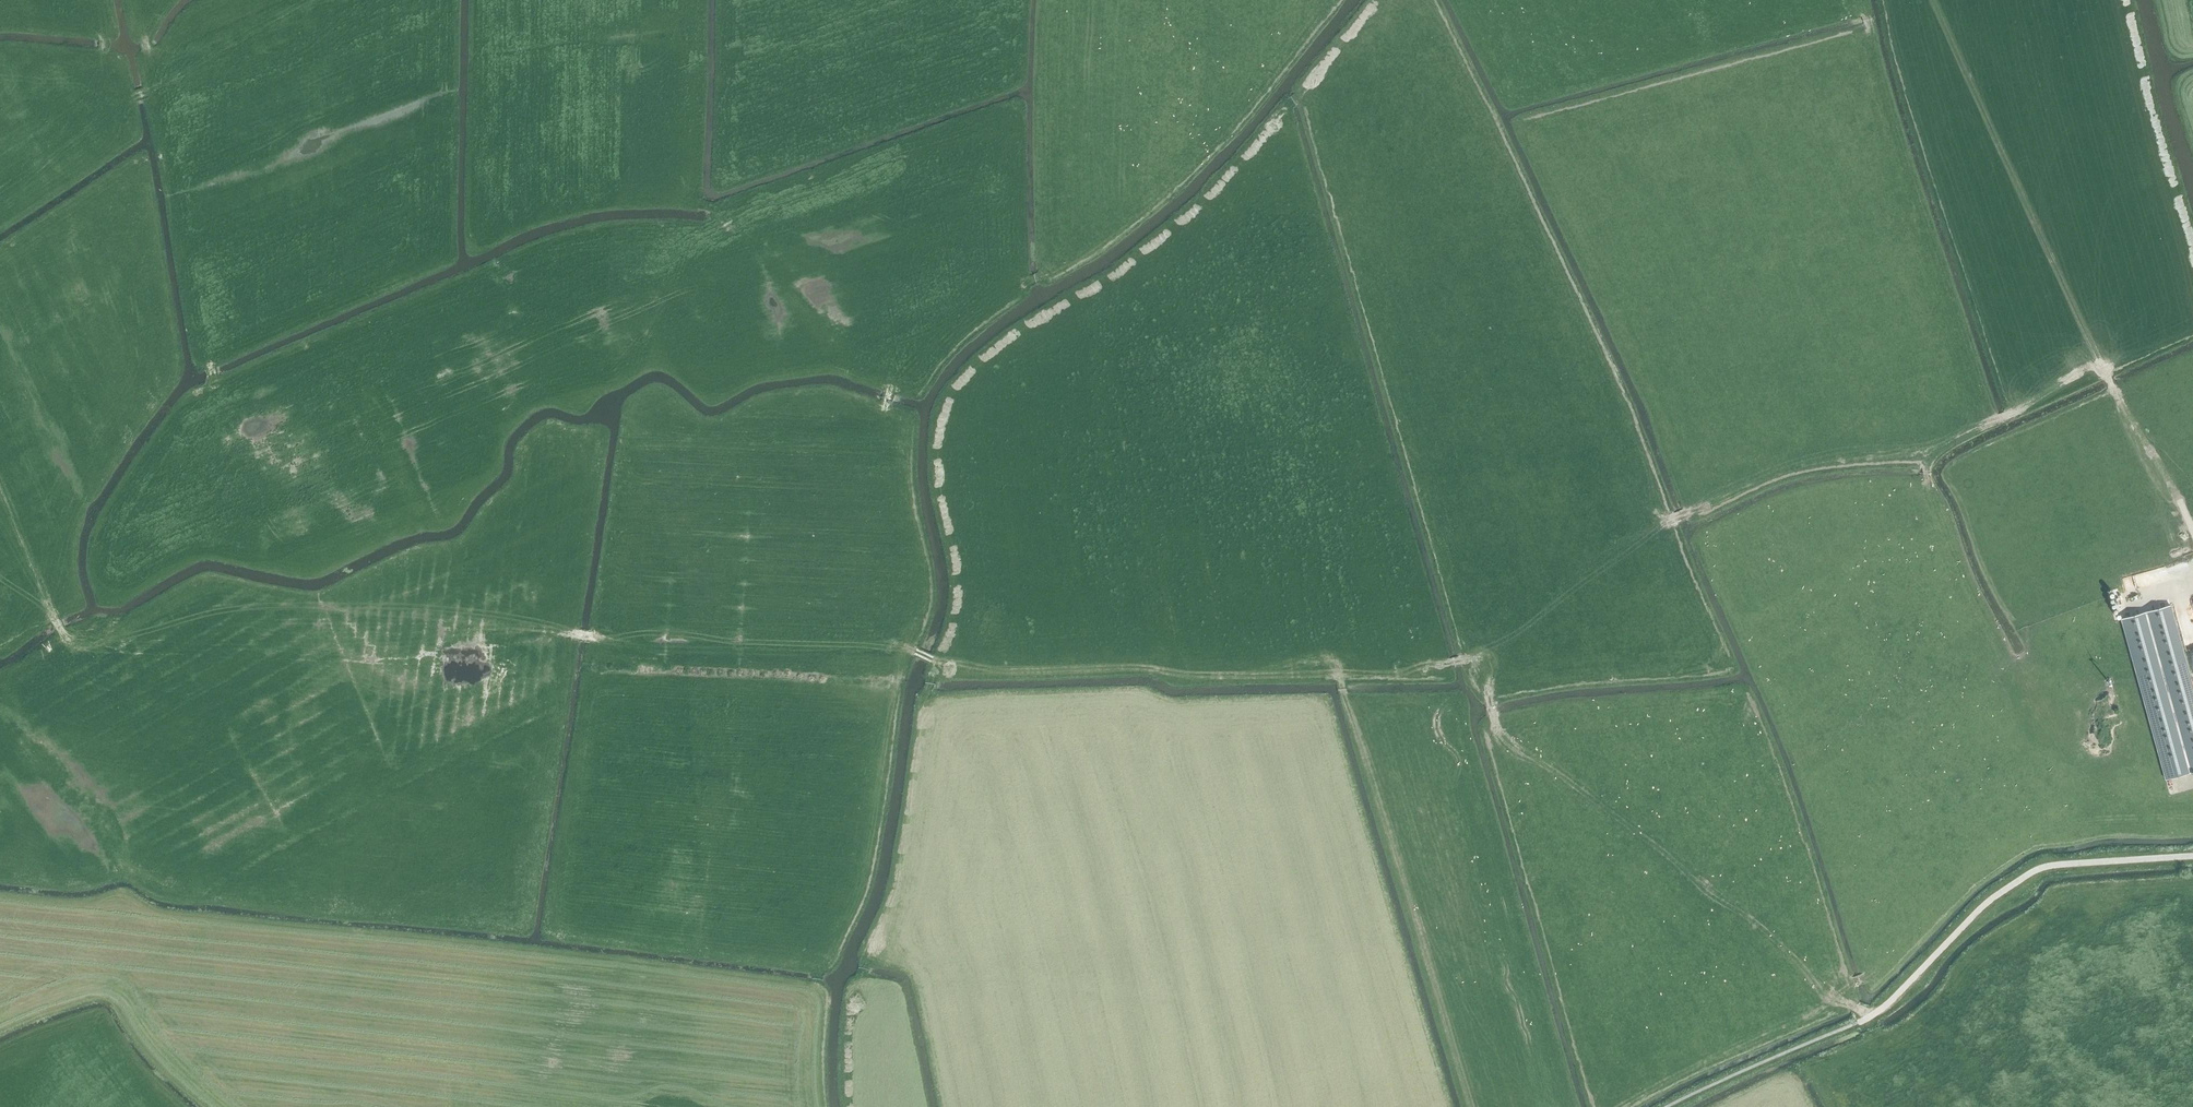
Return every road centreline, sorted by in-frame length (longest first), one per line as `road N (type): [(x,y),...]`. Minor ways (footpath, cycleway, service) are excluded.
road 1 (unclassified): [(1857,1023),(1891,1000),(1983,905),(2035,871),(2192,856)]

